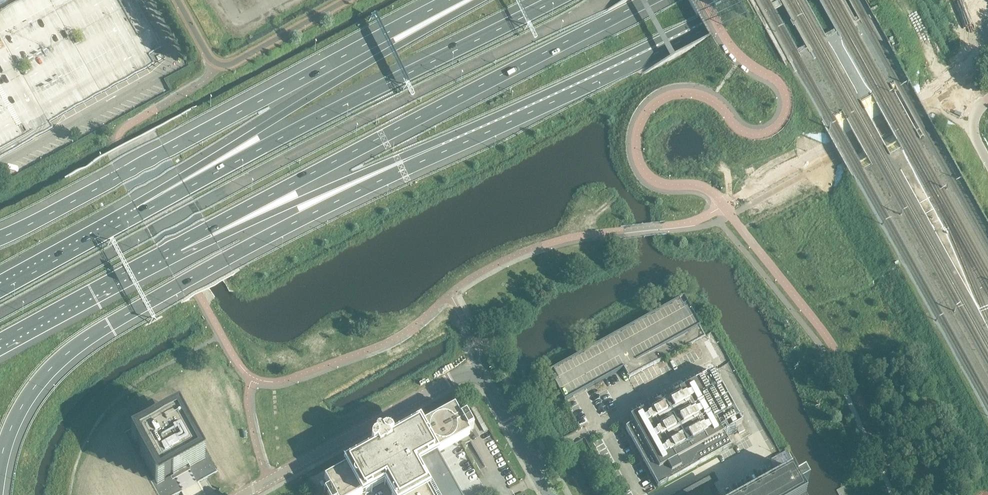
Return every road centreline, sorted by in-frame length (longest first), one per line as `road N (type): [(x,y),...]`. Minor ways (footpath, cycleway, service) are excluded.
road 1 (motorway): [(0,463),(35,387),(103,328),(343,198),(760,0)]
road 2 (motorway): [(0,314),(604,0)]
road 3 (motorway): [(177,244),(192,250),(737,0)]
road 4 (motorway): [(177,244),(647,0)]
road 5 (motorway): [(451,0),(0,238)]
road 6 (motorway): [(556,0),(140,214)]
road 7 (unclassified): [(547,494),(483,379),(471,371),(242,494)]
road 8 (motorway): [(480,0),(180,177),(140,214)]
road 9 (unclassified): [(177,0),(209,56),(225,66),(347,0)]
road 10 (motorway): [(0,340),(177,244)]
road 11 (motorway): [(140,214),(0,290)]

